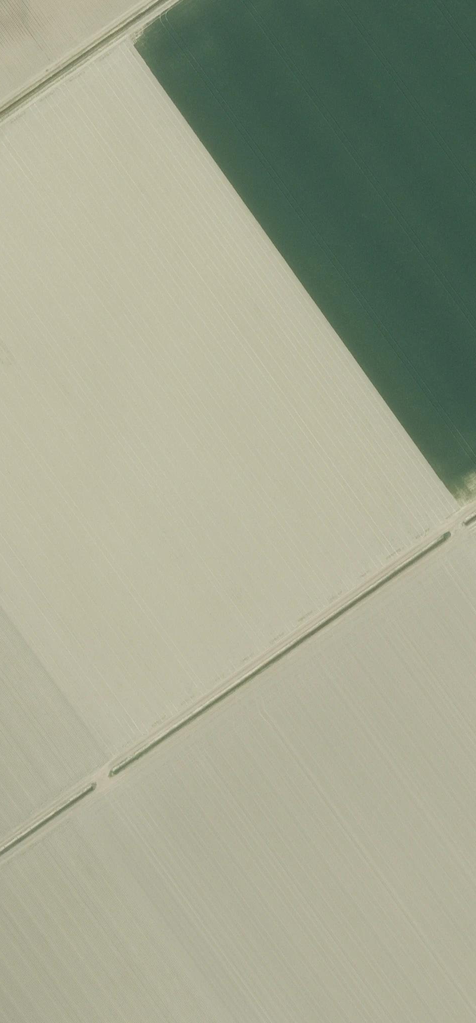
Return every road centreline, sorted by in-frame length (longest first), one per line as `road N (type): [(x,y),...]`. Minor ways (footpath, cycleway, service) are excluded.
road 1 (track): [(475,505),(0,843)]

